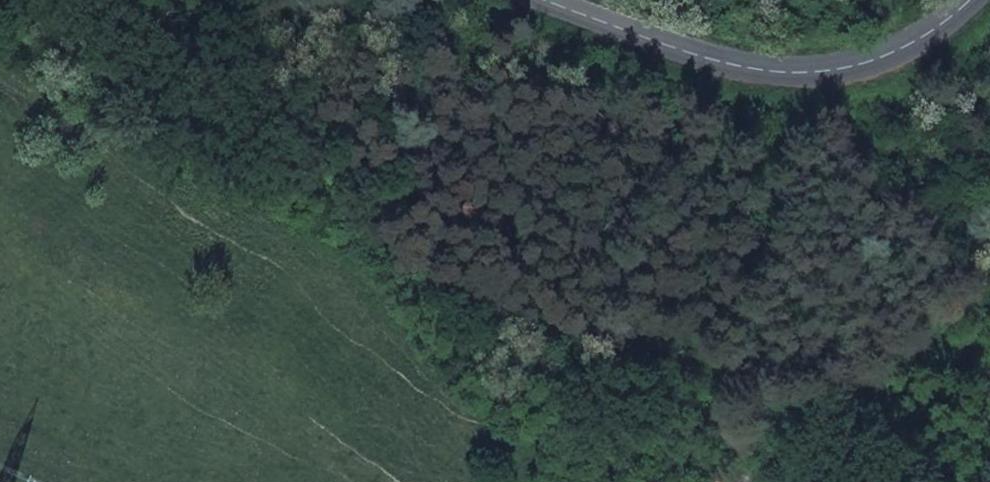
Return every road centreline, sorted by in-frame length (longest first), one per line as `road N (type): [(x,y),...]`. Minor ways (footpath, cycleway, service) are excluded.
road 1 (secondary): [(968,0),(906,46),(854,67),(800,72),(688,52),(547,0)]

